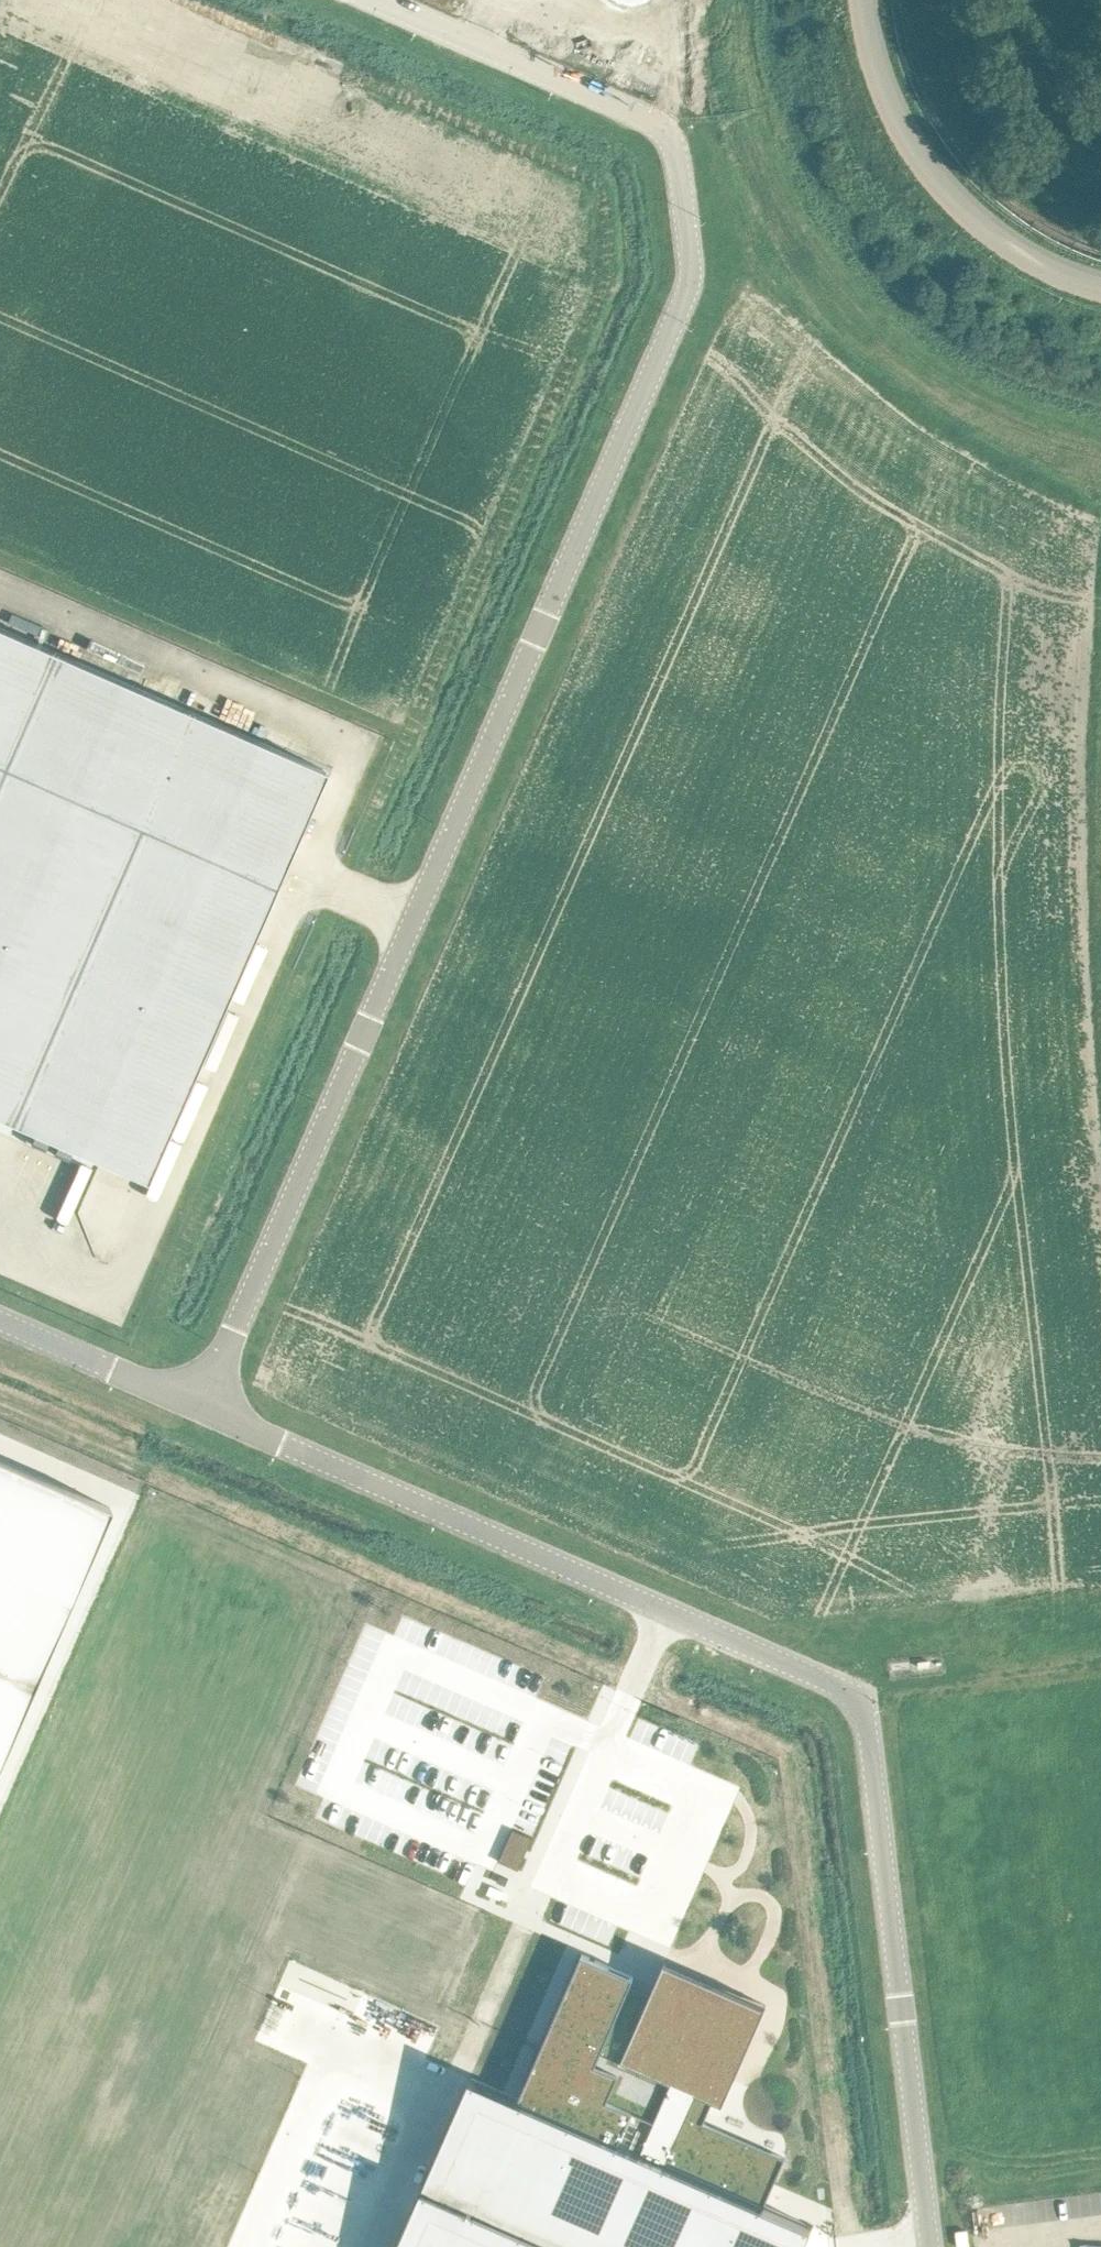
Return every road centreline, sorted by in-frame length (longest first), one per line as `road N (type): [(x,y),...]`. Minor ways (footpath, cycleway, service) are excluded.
road 1 (unclassified): [(373,0),(656,124),(674,144),(691,279),(202,1407)]
road 2 (unclassified): [(202,1407),(840,1687),(860,1703),(922,2246)]
road 3 (unclassified): [(1100,289),(994,242),(931,179),(878,94),(856,0)]
road 4 (unclassified): [(0,1317),(202,1407)]

